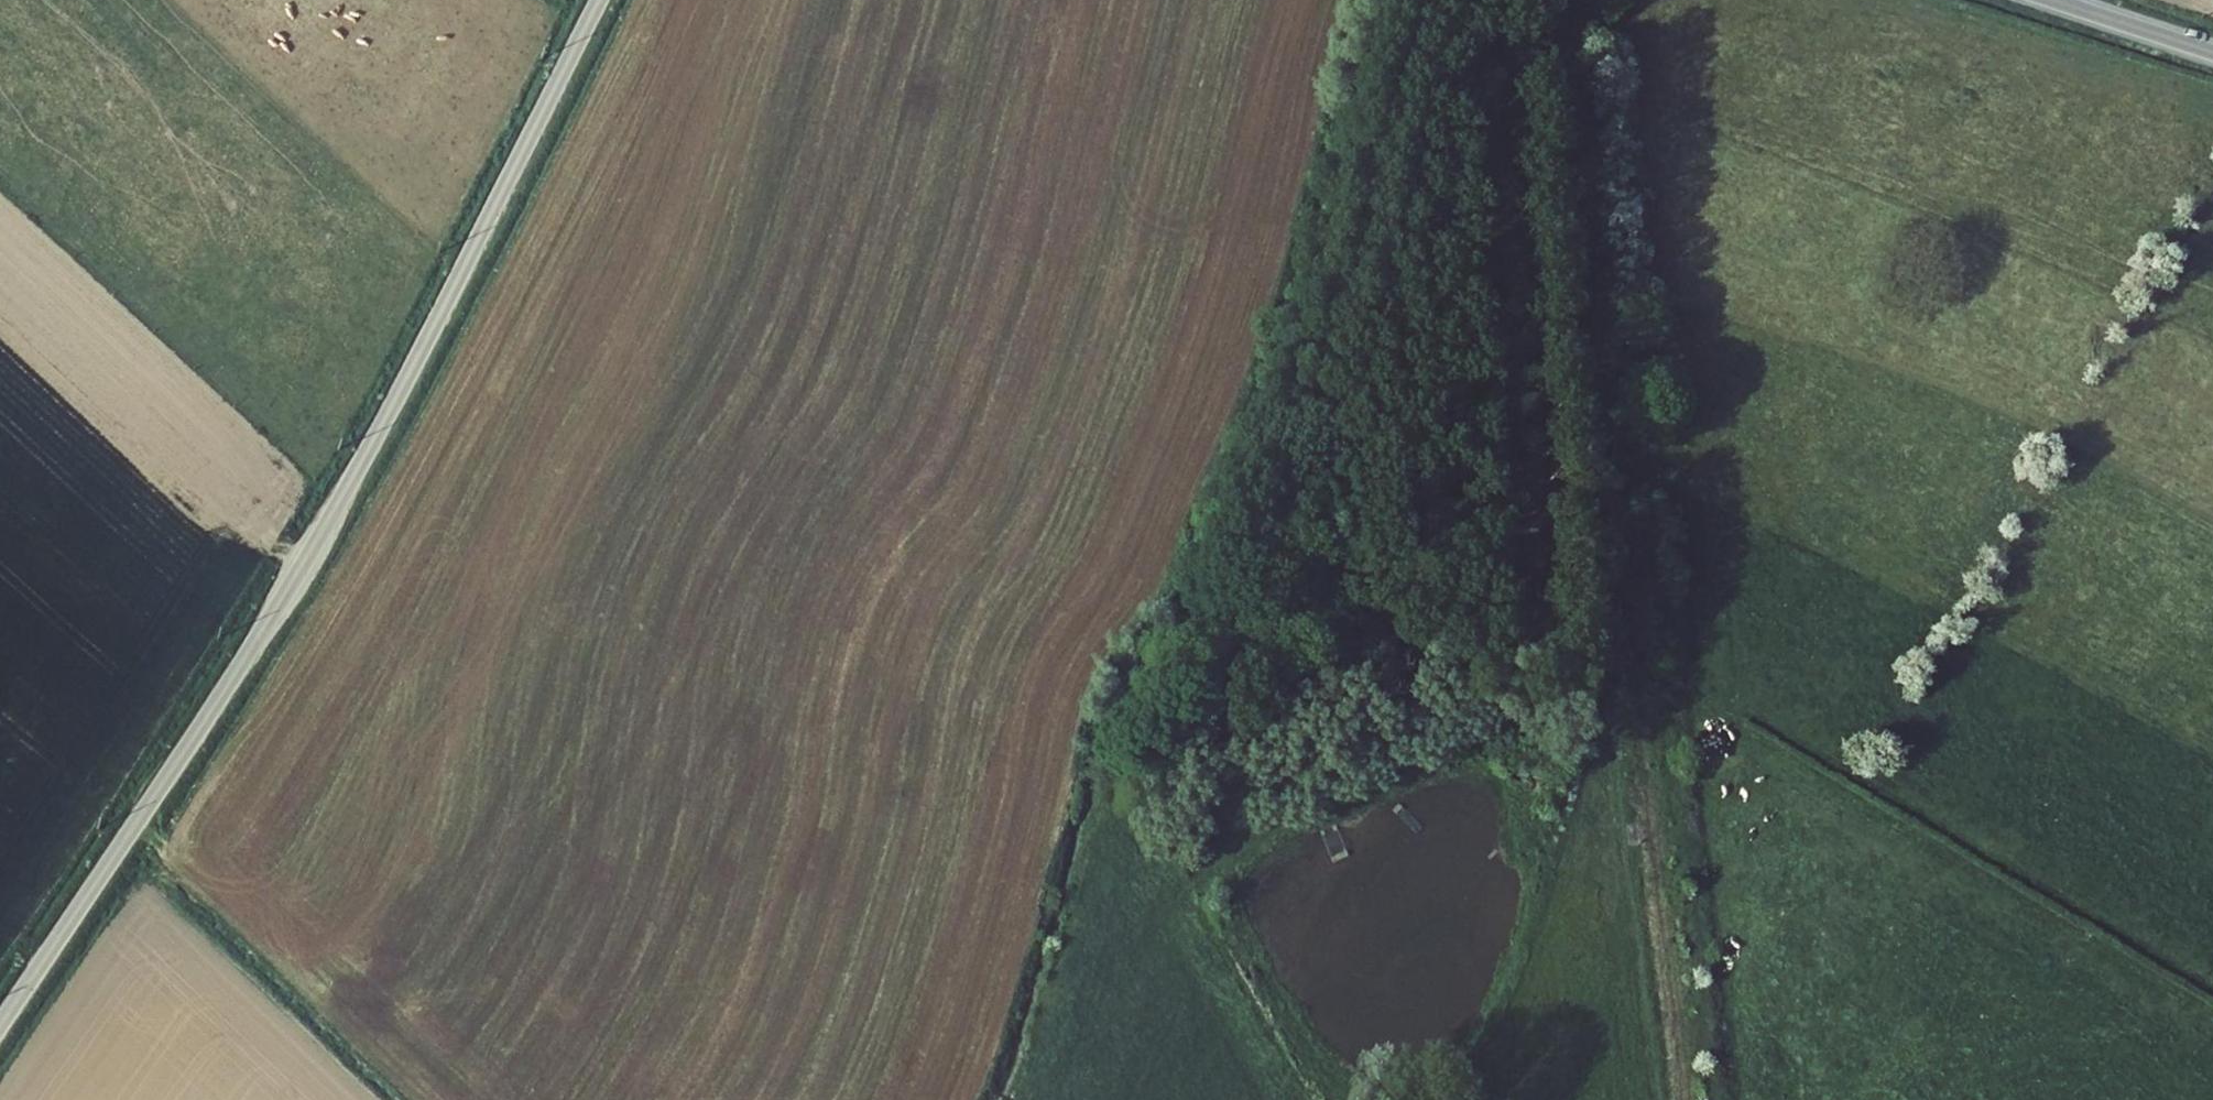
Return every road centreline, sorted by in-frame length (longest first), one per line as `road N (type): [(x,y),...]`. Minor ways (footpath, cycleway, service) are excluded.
road 1 (unclassified): [(0,1024),(319,537),(600,0)]
road 2 (unclassified): [(2056,0),(2212,51)]

